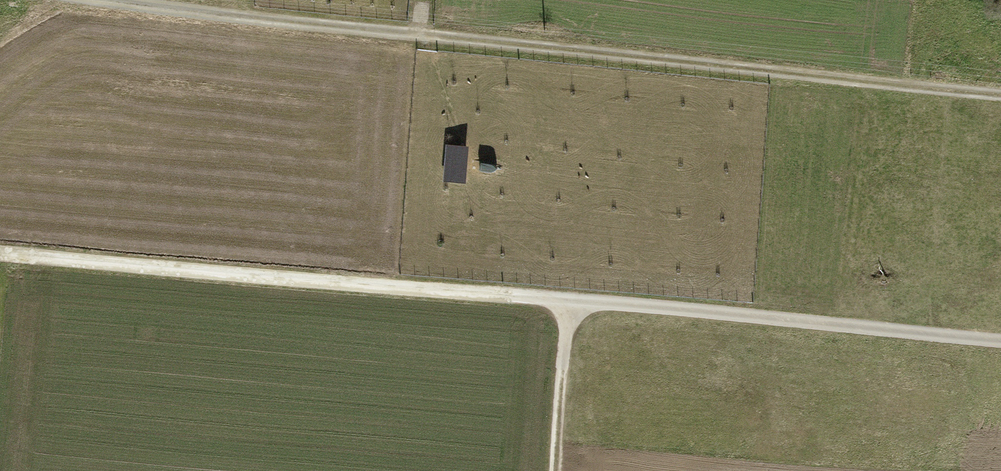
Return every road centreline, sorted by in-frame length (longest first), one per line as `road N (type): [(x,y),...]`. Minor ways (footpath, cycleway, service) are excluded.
road 1 (track): [(1000,341),(0,255)]
road 2 (track): [(1000,92),(116,0)]
road 3 (track): [(555,470),(570,300)]

